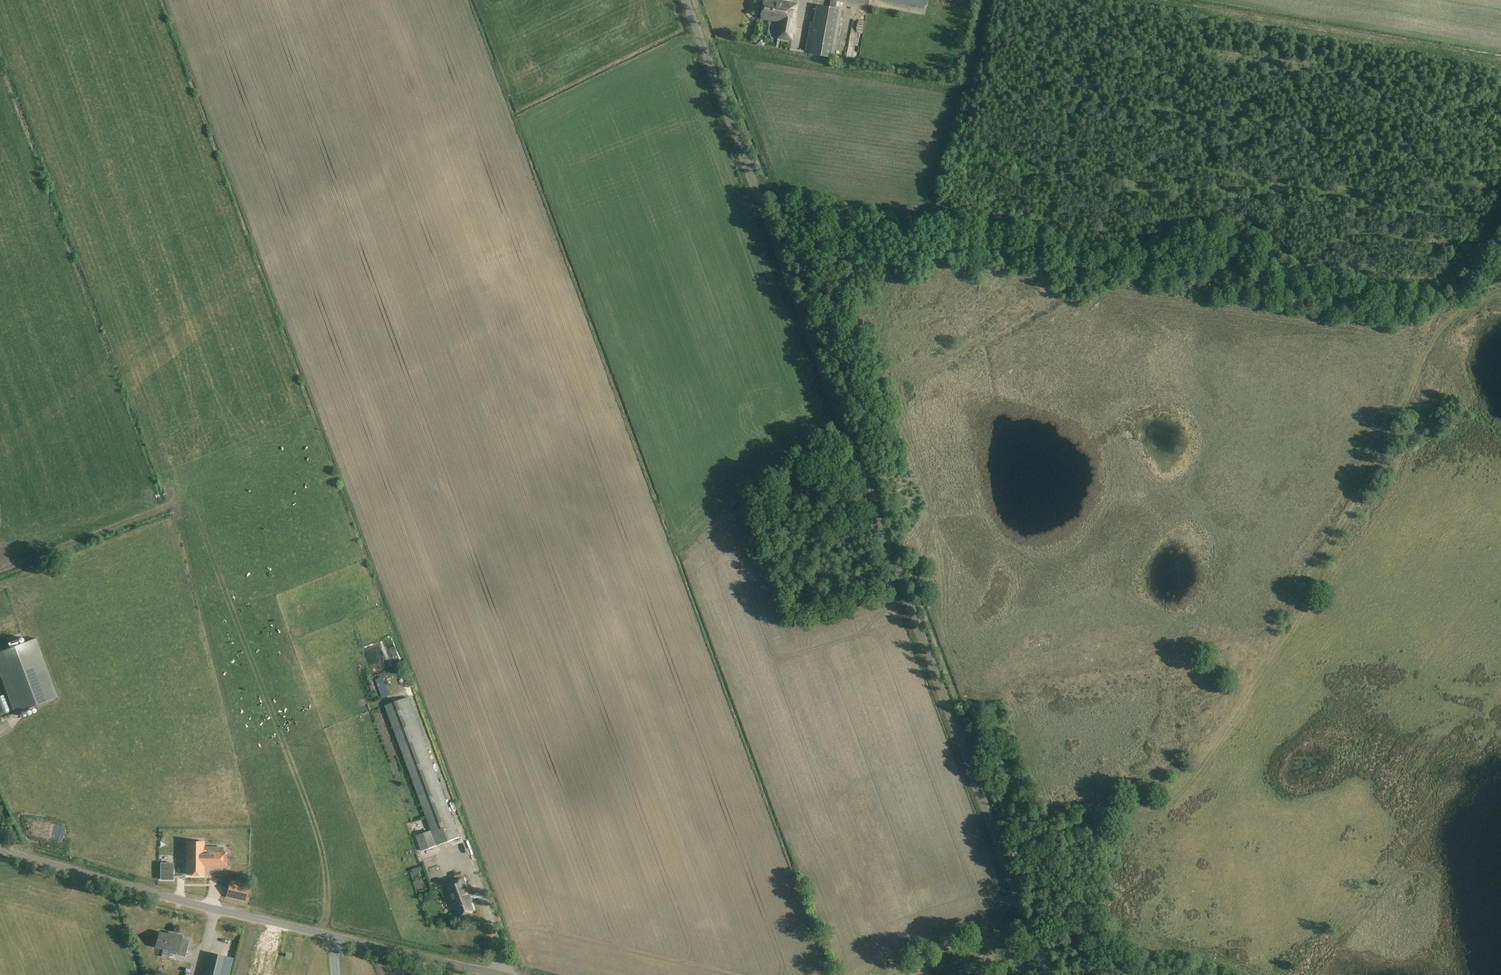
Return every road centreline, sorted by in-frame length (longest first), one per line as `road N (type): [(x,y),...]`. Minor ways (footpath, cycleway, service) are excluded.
road 1 (unclassified): [(1048,974),(686,0)]
road 2 (track): [(1002,848),(1166,804),(1186,789),(1313,596),(1406,419),(1424,355),(1449,322),(1500,292)]
road 3 (unclassified): [(502,974),(0,851)]
road 4 (track): [(0,570),(164,507)]

